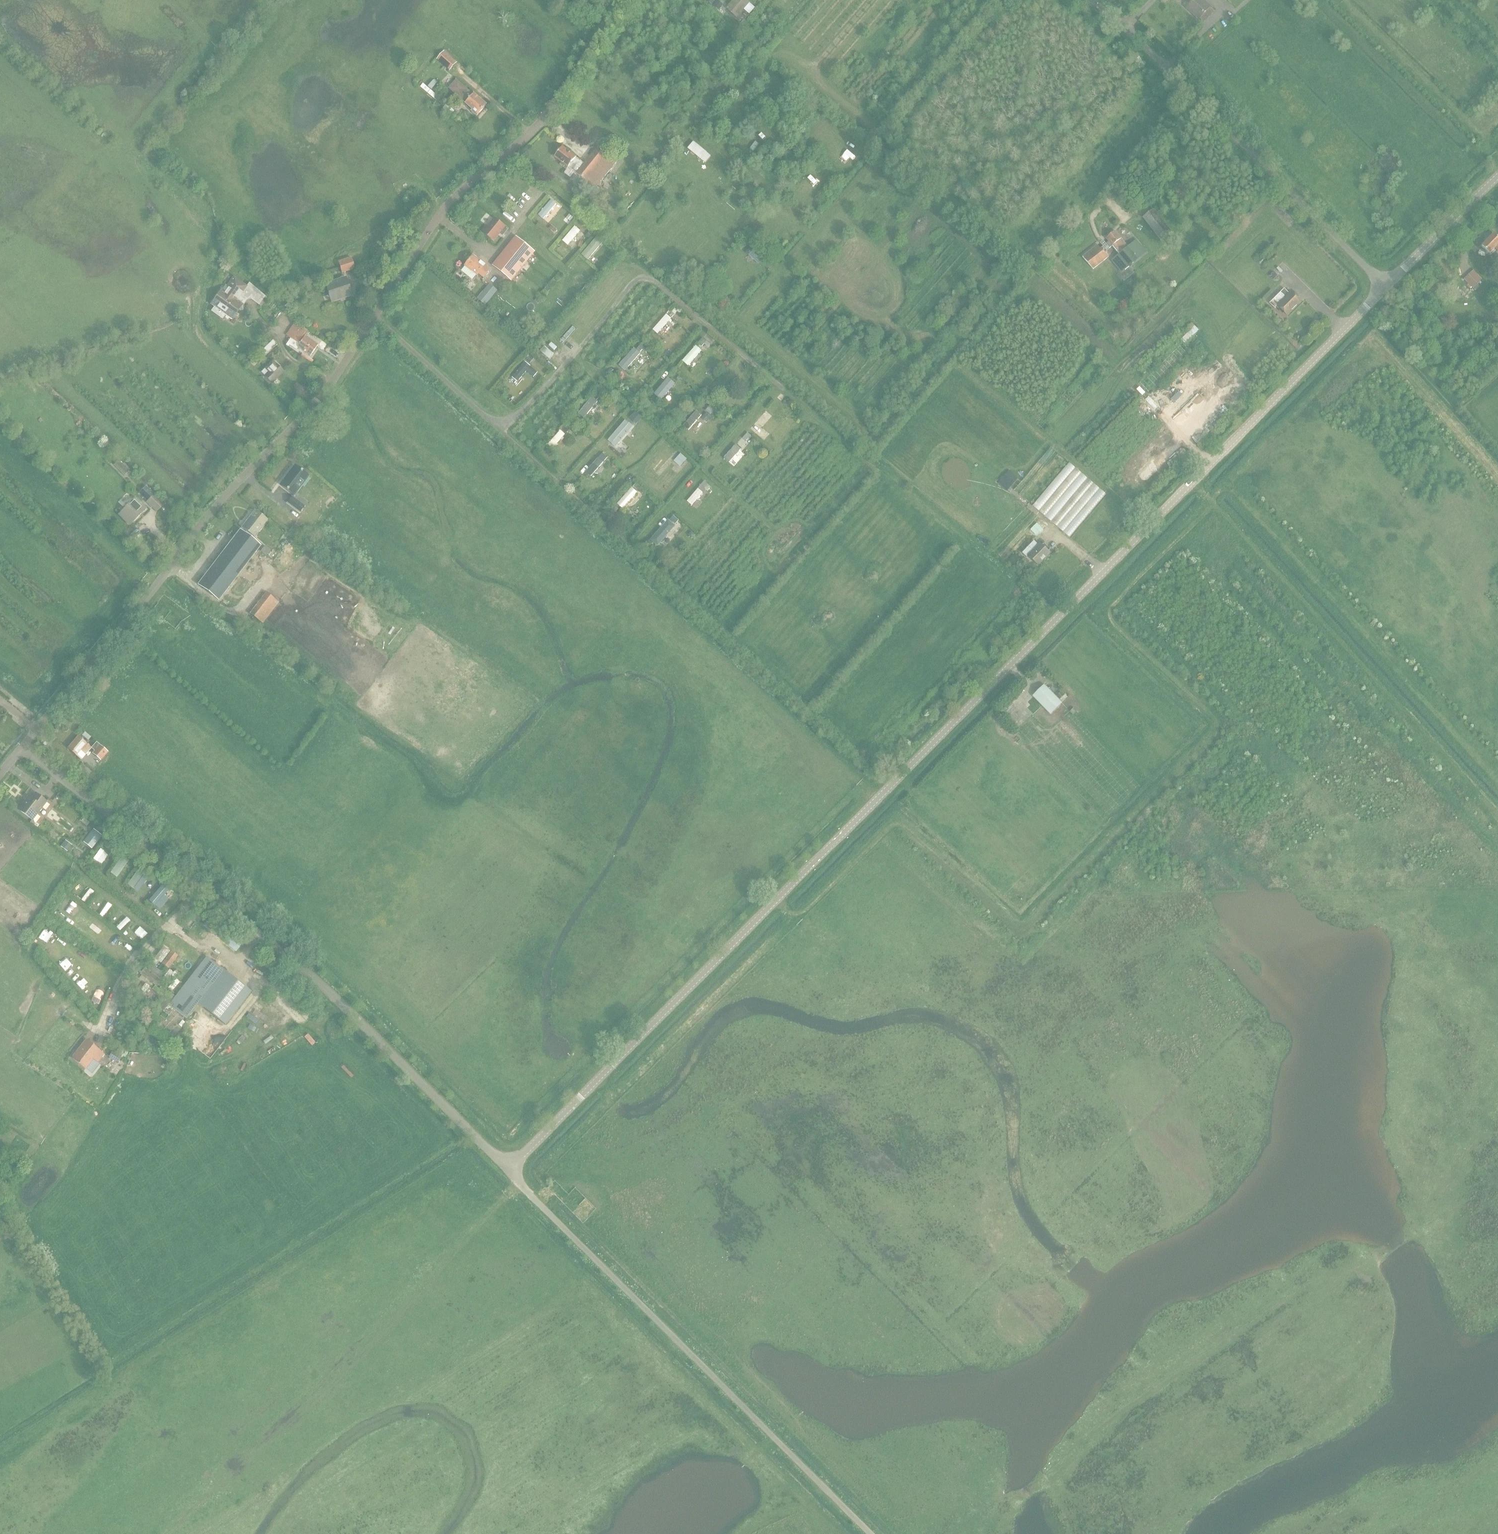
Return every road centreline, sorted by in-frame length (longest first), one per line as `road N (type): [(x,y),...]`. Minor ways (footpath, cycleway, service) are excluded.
road 1 (unclassified): [(506,1170),(1384,283)]
road 2 (unclassified): [(619,0),(547,113),(443,209),(320,391),(23,747)]
road 3 (unclassified): [(506,1170),(316,977),(23,747)]
road 4 (unclassified): [(506,1170),(868,1533)]
road 5 (track): [(871,0),(817,62),(805,66),(781,50),(733,89),(683,43),(609,138),(578,147),(542,118)]
road 6 (track): [(1497,819),(1213,502)]
road 7 (track): [(502,431),(647,273),(805,407)]
road 8 (unclassified): [(1384,283),(1200,94),(1094,0)]
road 9 (track): [(373,311),(650,569)]
road 10 (unclassified): [(1384,283),(1497,176)]

